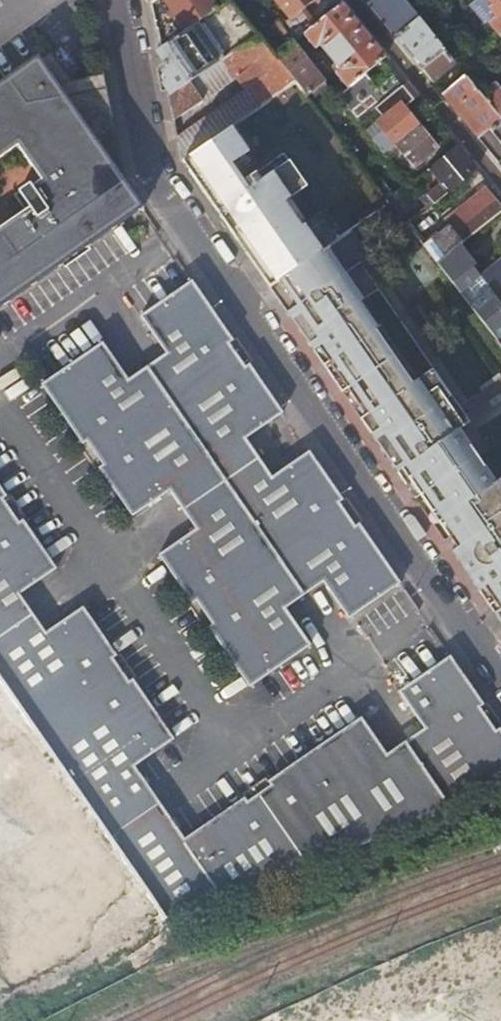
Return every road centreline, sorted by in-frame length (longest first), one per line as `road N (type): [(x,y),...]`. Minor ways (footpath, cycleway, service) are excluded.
road 1 (residential): [(116,0),(143,136),(192,224),(500,673)]
road 2 (residential): [(353,0),(500,179)]

